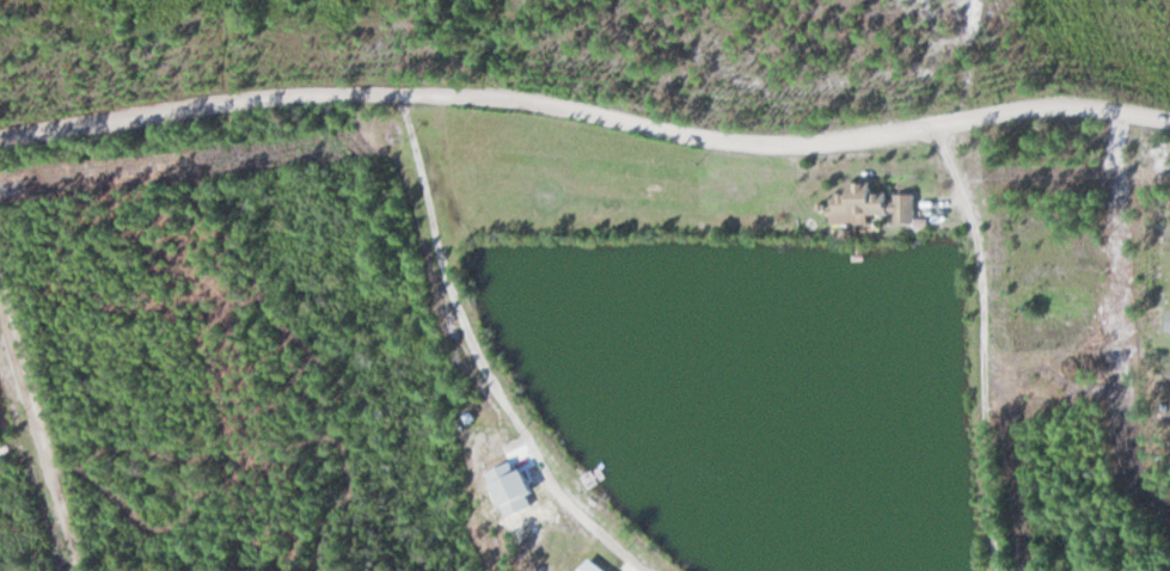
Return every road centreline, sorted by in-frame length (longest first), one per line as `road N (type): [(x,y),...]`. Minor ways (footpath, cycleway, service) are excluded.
road 1 (track): [(0,136),(226,102),(400,92),(514,98),(782,142),(1048,104),(1169,119)]
road 2 (track): [(400,92),(445,269),(492,375),(586,498),(675,570)]
road 3 (track): [(999,570),(979,247),(933,123)]

